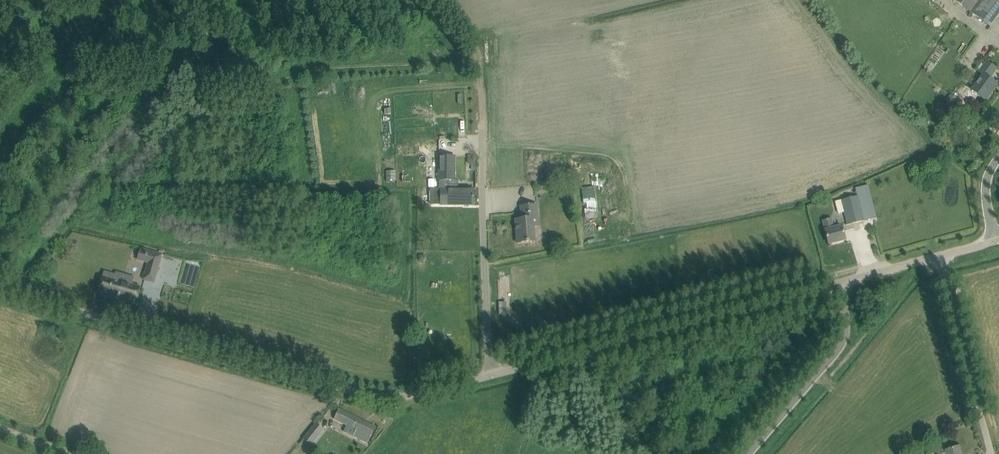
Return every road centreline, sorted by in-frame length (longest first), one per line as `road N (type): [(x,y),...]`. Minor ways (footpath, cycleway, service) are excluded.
road 1 (unclassified): [(0,289),(361,393),(420,394),(490,375)]
road 2 (unclassified): [(490,375),(837,285)]
road 3 (unclassified): [(490,375),(475,80),(465,49)]
road 4 (unclassified): [(991,453),(938,257)]
road 5 (unclassified): [(749,453),(843,343),(837,285)]

